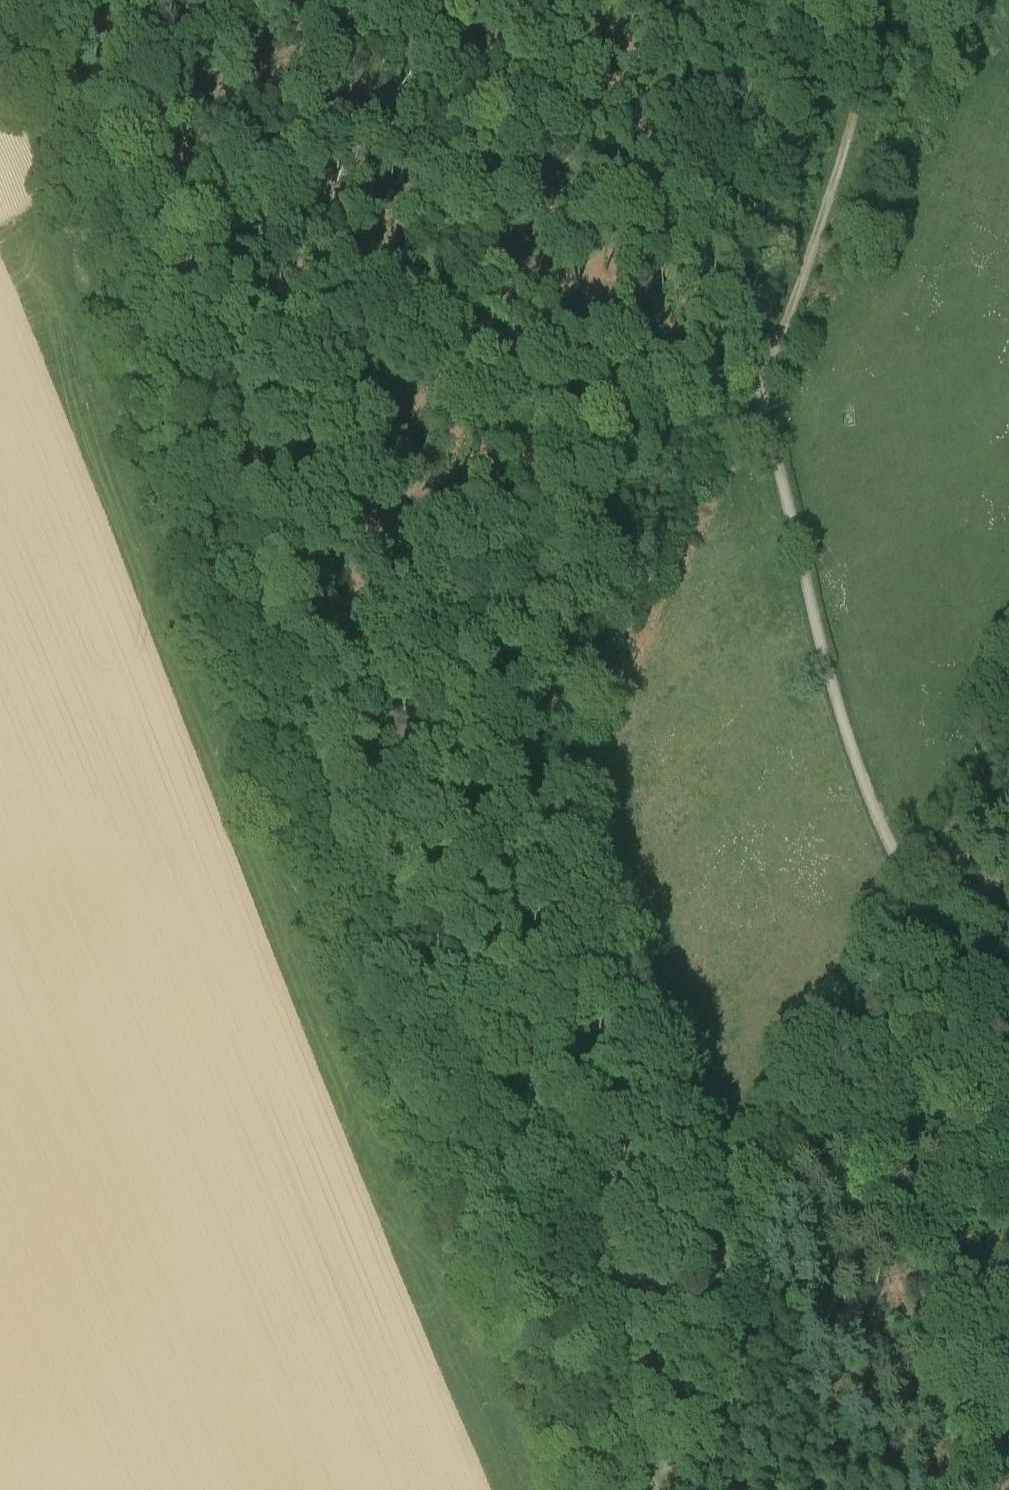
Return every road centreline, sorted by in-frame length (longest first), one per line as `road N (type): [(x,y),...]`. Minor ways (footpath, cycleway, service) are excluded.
road 1 (track): [(925,912),(832,685),(763,382)]
road 2 (track): [(763,382),(734,348),(721,249),(650,53),(621,0)]
road 3 (track): [(763,382),(848,135),(862,0)]
road 4 (track): [(1008,1036),(925,912)]

